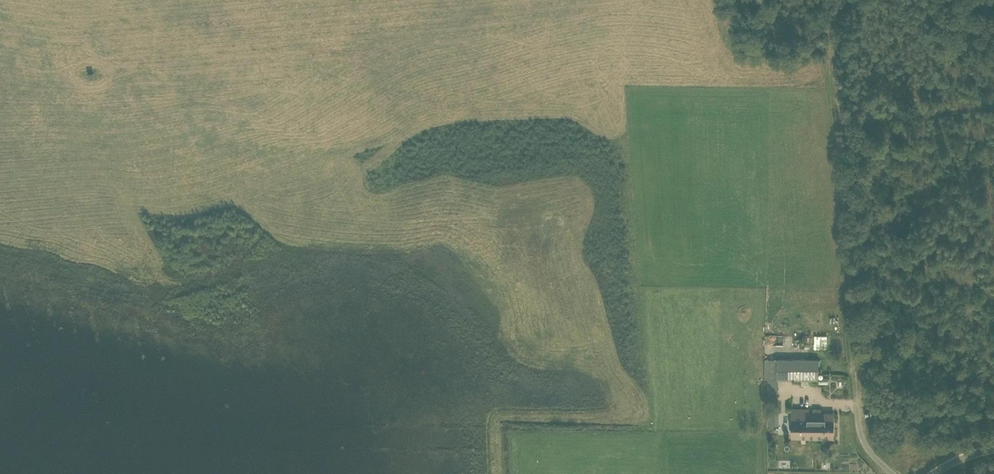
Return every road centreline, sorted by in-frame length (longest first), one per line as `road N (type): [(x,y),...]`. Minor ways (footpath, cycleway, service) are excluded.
road 1 (track): [(857,407),(838,123)]
road 2 (track): [(838,123),(993,106)]
road 3 (track): [(838,123),(829,0)]

